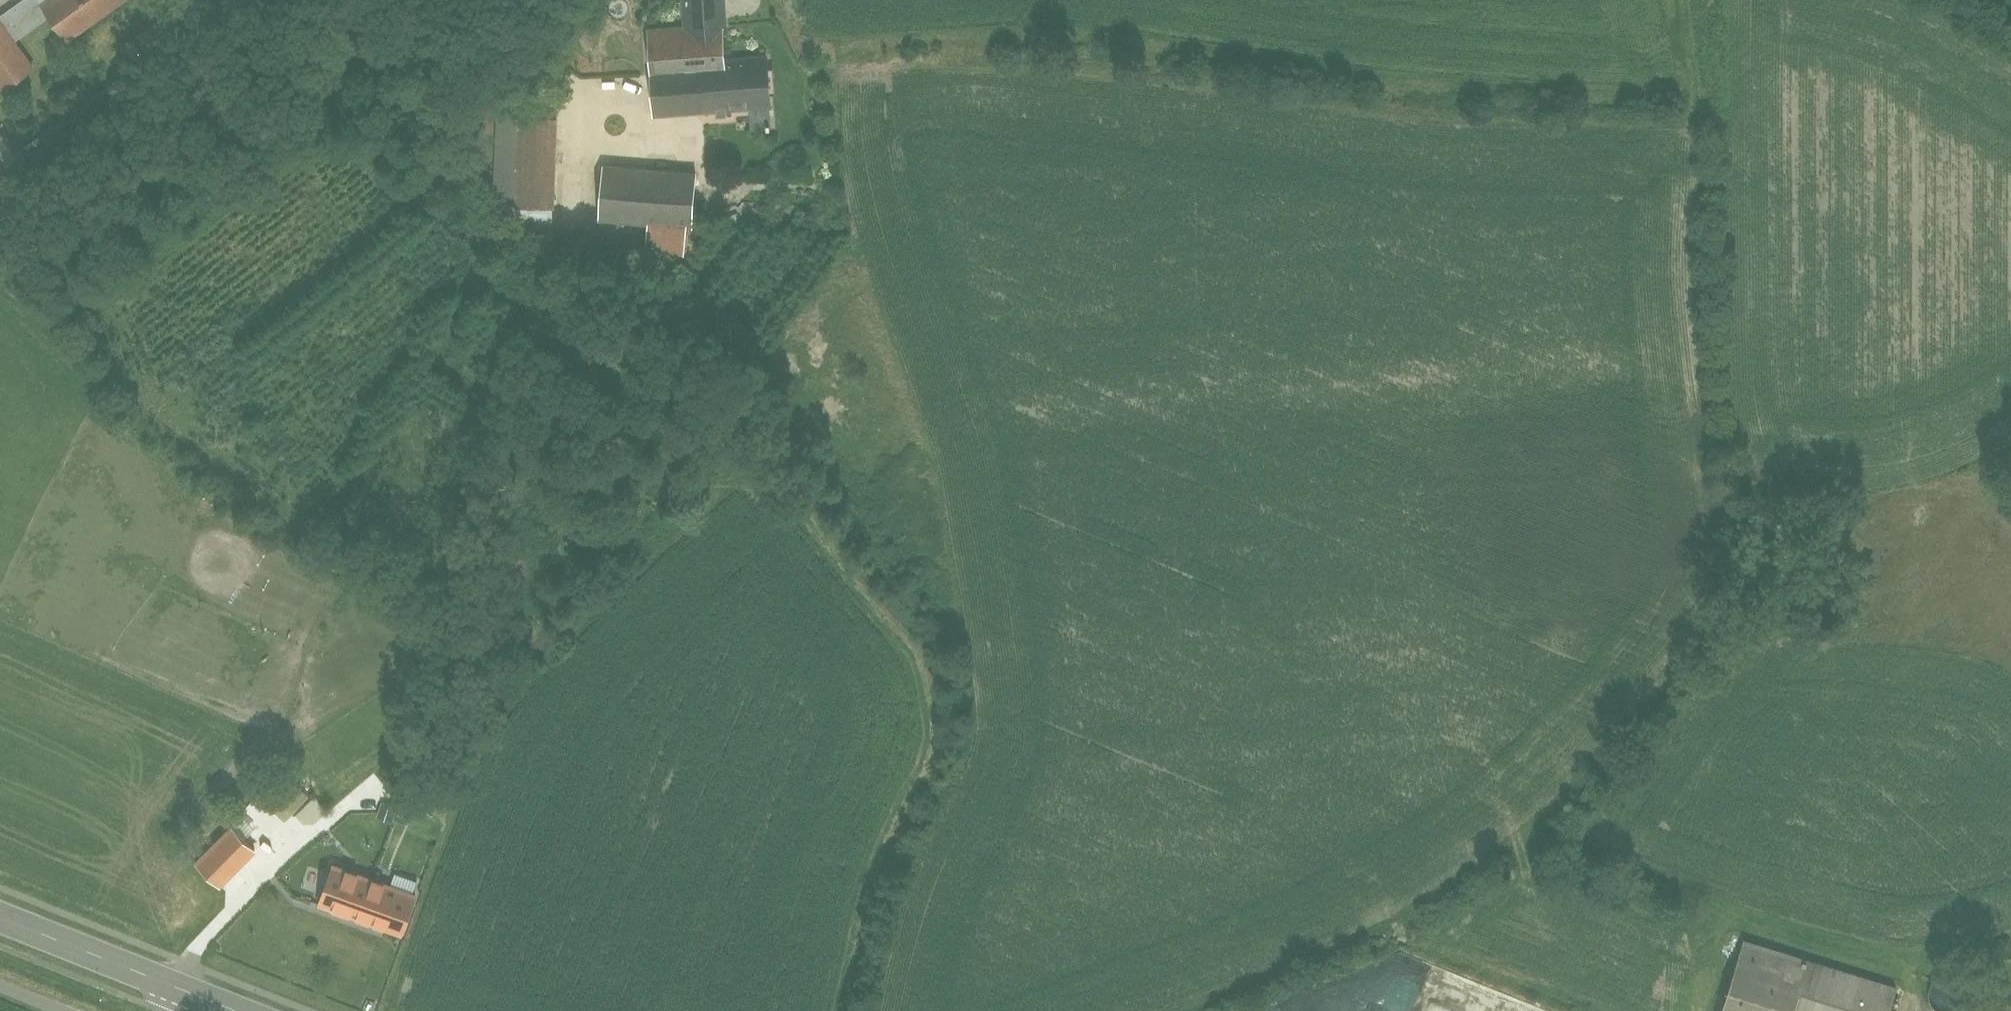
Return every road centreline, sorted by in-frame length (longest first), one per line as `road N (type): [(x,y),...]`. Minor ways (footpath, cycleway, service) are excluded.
road 1 (residential): [(0,181),(257,0)]
road 2 (primary): [(0,917),(178,987)]

